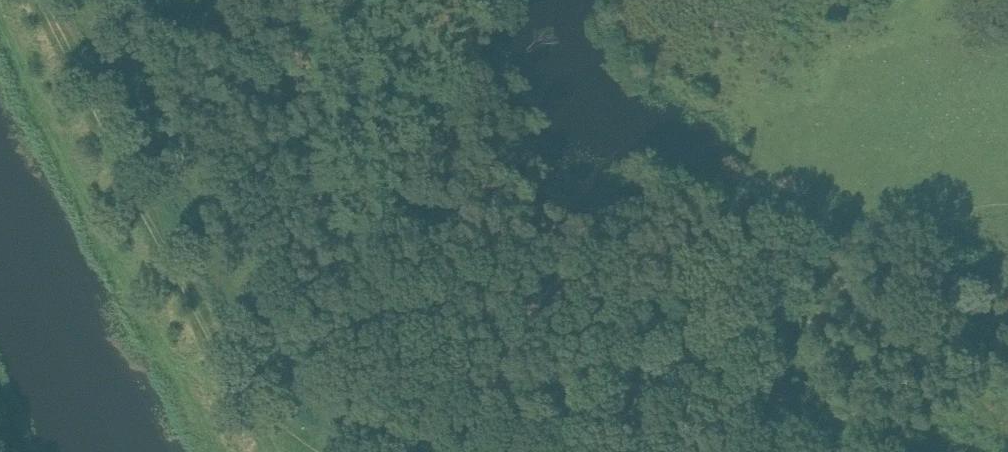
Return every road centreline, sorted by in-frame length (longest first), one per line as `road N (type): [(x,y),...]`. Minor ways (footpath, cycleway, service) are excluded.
road 1 (track): [(44,0),(152,230),(253,413)]

